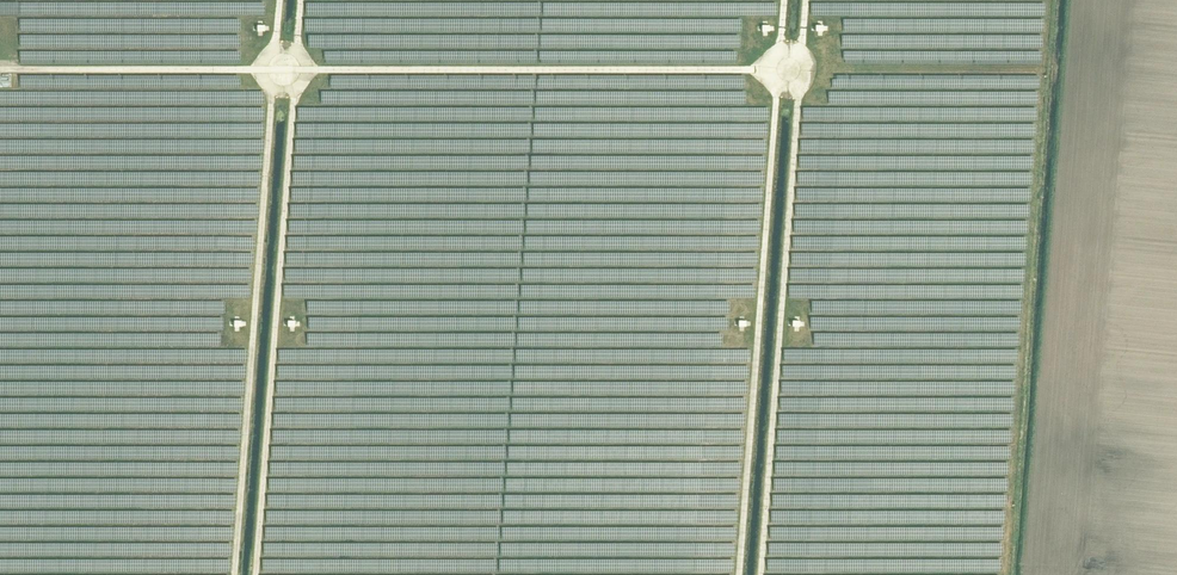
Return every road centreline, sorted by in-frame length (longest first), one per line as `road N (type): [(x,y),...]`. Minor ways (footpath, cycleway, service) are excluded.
road 1 (track): [(802,71),(0,71)]
road 2 (track): [(303,0),(257,574)]
road 3 (track): [(235,574),(280,0)]
road 4 (track): [(762,574),(807,0)]
road 5 (track): [(785,0),(740,574)]

